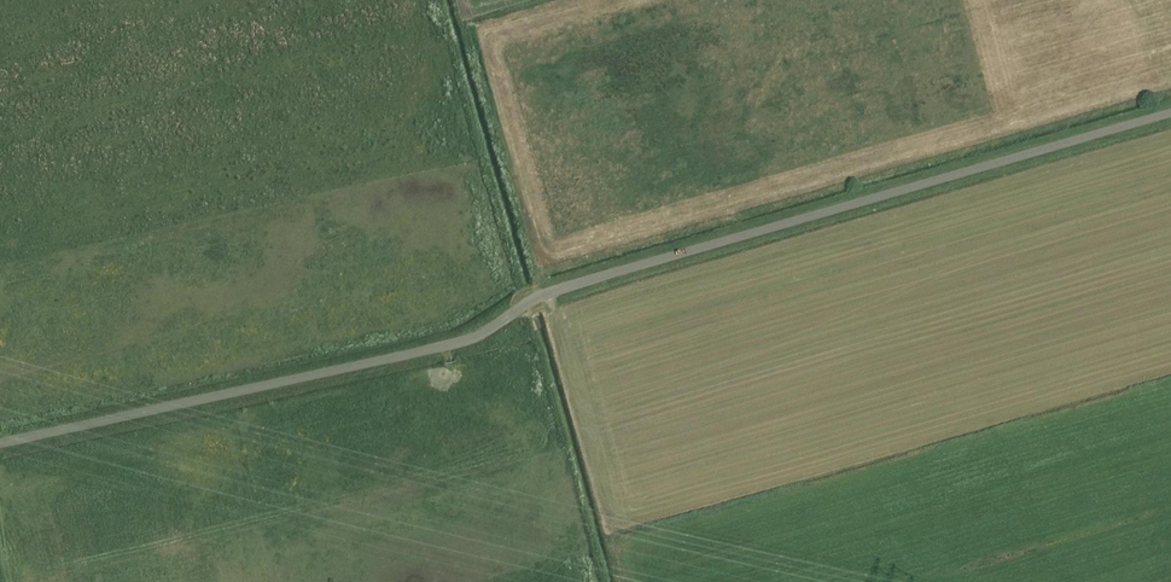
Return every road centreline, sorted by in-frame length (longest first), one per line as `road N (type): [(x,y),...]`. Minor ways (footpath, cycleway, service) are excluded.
road 1 (unclassified): [(0,444),(477,337),(542,296),(1170,114)]

